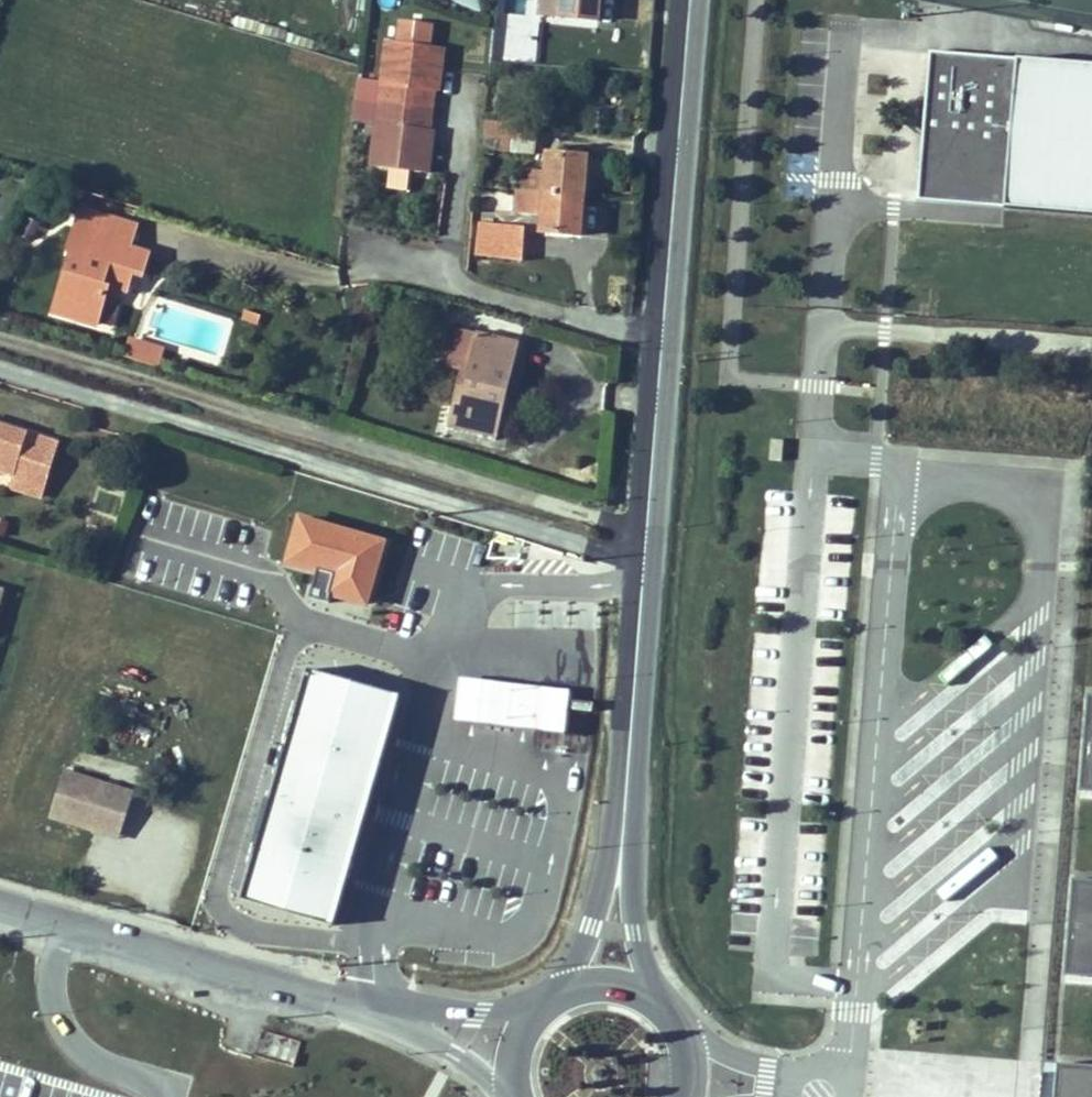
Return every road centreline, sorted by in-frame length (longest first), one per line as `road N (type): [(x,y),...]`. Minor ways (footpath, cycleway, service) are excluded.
road 1 (primary): [(691,0),(623,828)]
road 2 (residential): [(0,905),(393,1005)]
road 3 (primary): [(653,1001),(635,933),(623,828)]
road 4 (primary): [(623,828),(562,993)]
road 5 (residential): [(393,1005),(513,1096)]
road 6 (residential): [(541,1008),(478,1014),(393,1005)]

